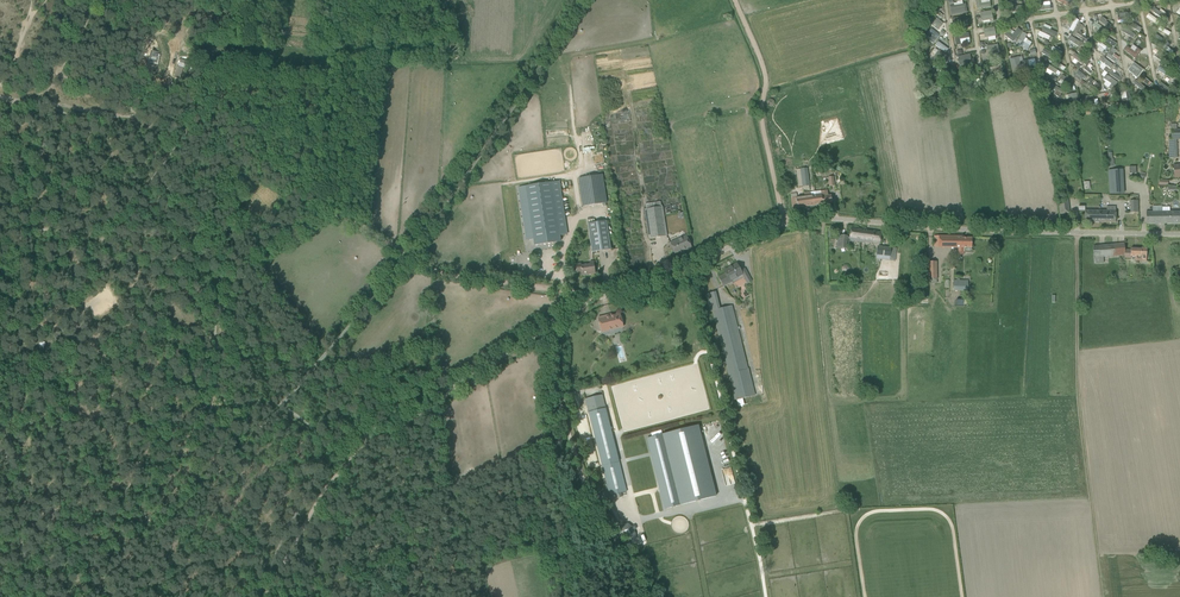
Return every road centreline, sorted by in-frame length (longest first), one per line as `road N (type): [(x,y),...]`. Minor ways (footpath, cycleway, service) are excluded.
road 1 (unclassified): [(598,297),(801,221),(1179,231)]
road 2 (track): [(598,297),(439,270),(226,139),(188,128)]
road 3 (track): [(1099,596),(1075,413),(1074,232)]
road 4 (track): [(289,556),(321,495),(363,448),(553,325)]
road 5 (track): [(553,325),(566,431),(649,596)]
road 6 (track): [(275,404),(80,596)]
road 7 (track): [(785,224),(761,114),(765,69),(736,0)]
road 8 (track): [(314,197),(335,0)]
road 9 (track): [(188,128),(138,109),(0,97)]

